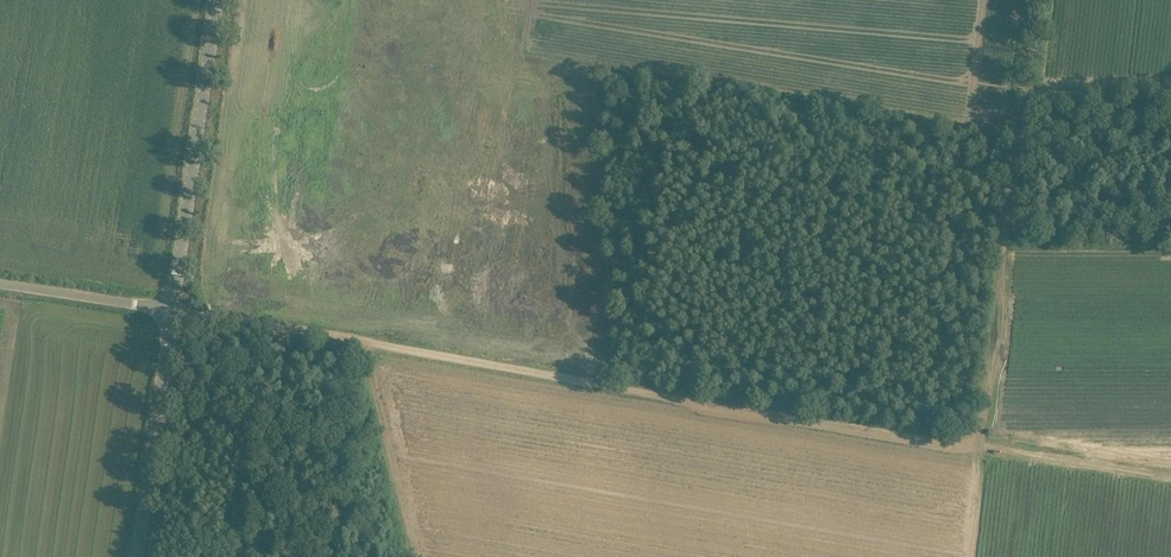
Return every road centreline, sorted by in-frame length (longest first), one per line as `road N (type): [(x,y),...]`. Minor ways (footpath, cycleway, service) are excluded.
road 1 (track): [(983,443),(350,345),(171,309)]
road 2 (track): [(1034,0),(983,443)]
road 3 (unclassified): [(171,309),(217,0)]
road 4 (unclassified): [(136,556),(171,309)]
road 5 (track): [(1170,472),(983,443)]
road 6 (unclassified): [(171,309),(0,282)]

